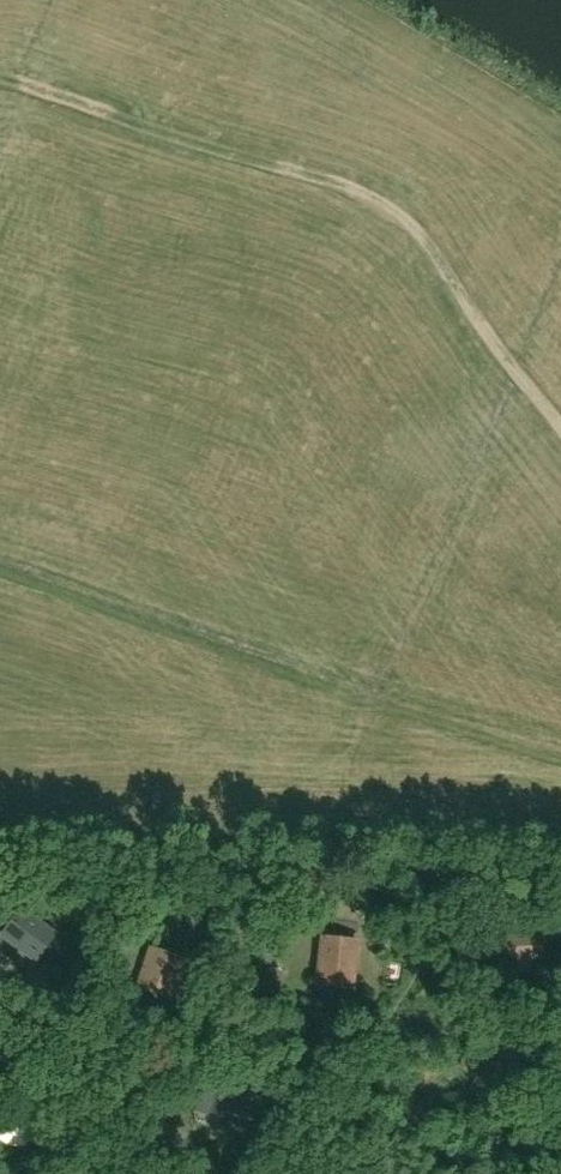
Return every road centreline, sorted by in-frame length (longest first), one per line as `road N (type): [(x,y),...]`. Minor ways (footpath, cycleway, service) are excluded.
road 1 (track): [(560,1062),(548,1145),(525,1165),(479,1167),(455,1155),(368,1061),(311,1035),(176,1038),(77,1067),(0,1075)]

